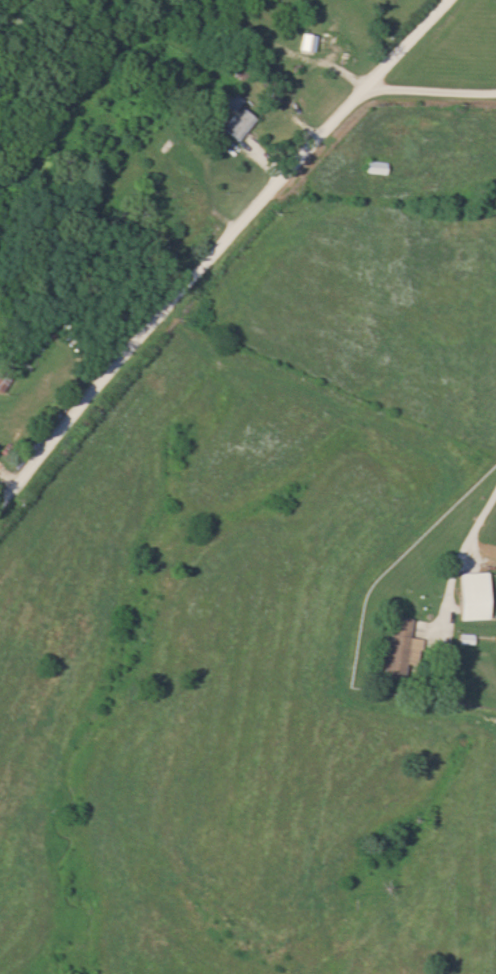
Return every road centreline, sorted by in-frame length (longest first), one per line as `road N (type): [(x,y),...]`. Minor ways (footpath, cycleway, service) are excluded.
road 1 (residential): [(0,495),(101,368),(444,0)]

